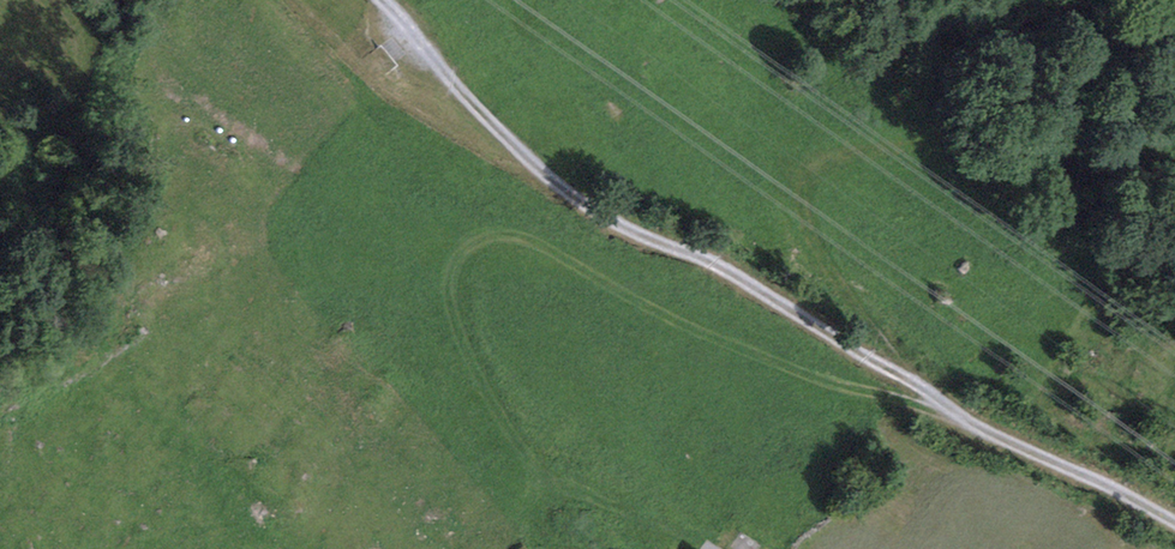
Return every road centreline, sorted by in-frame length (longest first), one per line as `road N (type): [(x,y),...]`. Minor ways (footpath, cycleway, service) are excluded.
road 1 (track): [(1174,521),(1047,459),(708,259),(578,202),(461,90),(389,0)]
road 2 (track): [(718,548),(544,474),(456,322),(460,273),(470,258),(516,240),(540,247),(771,367),(834,387),(949,403)]
road 3 (track): [(1174,173),(944,147),(854,153),(809,170),(802,205),(819,254),(884,347),(924,388)]

